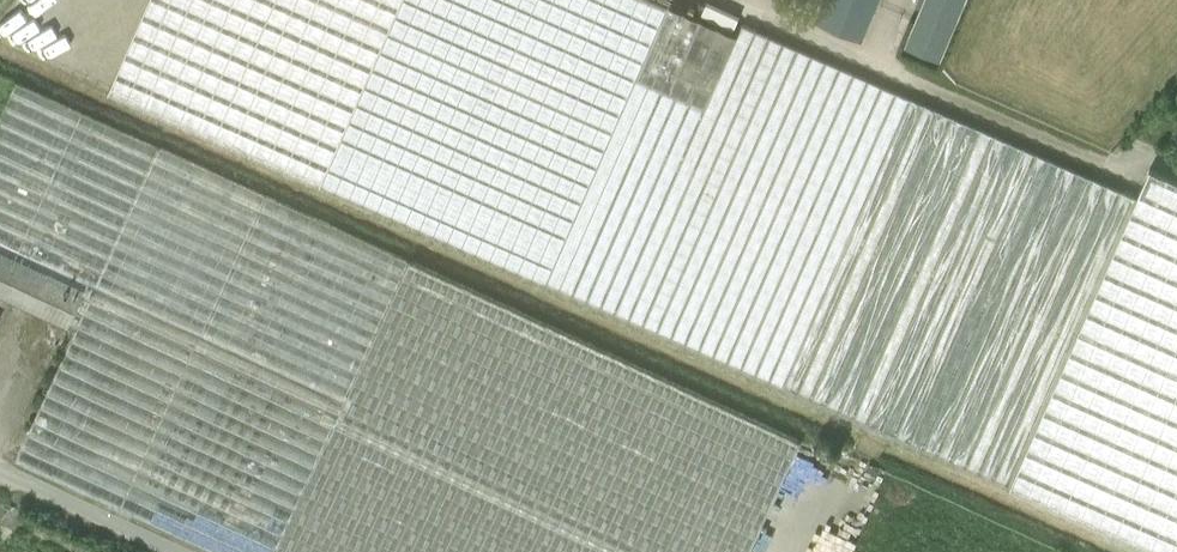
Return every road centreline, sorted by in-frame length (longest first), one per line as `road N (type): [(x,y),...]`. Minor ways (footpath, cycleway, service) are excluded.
road 1 (unclassified): [(171,551),(0,473)]

